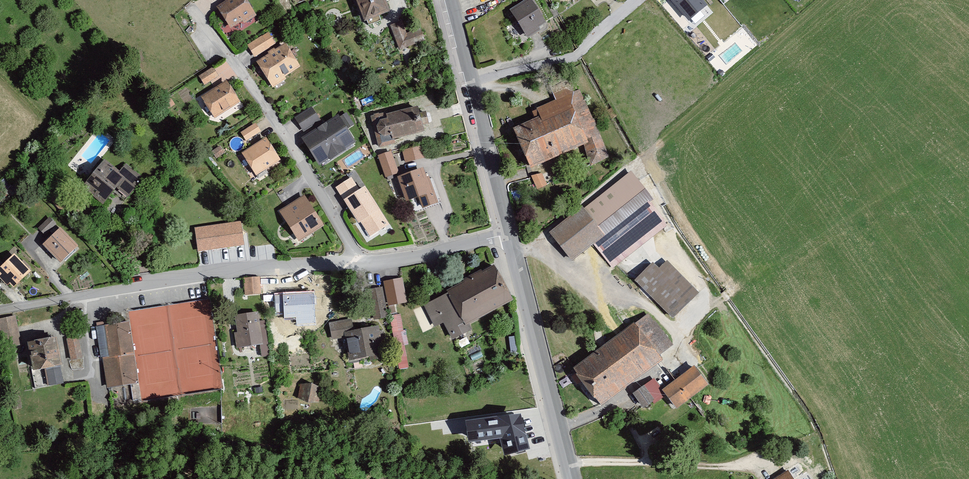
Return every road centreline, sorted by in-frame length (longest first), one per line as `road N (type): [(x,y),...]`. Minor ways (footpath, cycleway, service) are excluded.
road 1 (residential): [(363,264),(173,278),(0,309)]
road 2 (residential): [(363,264),(202,12)]
road 3 (tertiary): [(573,478),(510,231)]
road 4 (residential): [(470,79),(574,57),(636,0)]
road 5 (track): [(531,247),(629,168),(686,171)]
road 6 (tertiary): [(510,231),(470,79)]
road 7 (residential): [(510,231),(363,264)]
road 8 (track): [(674,331),(786,265)]

